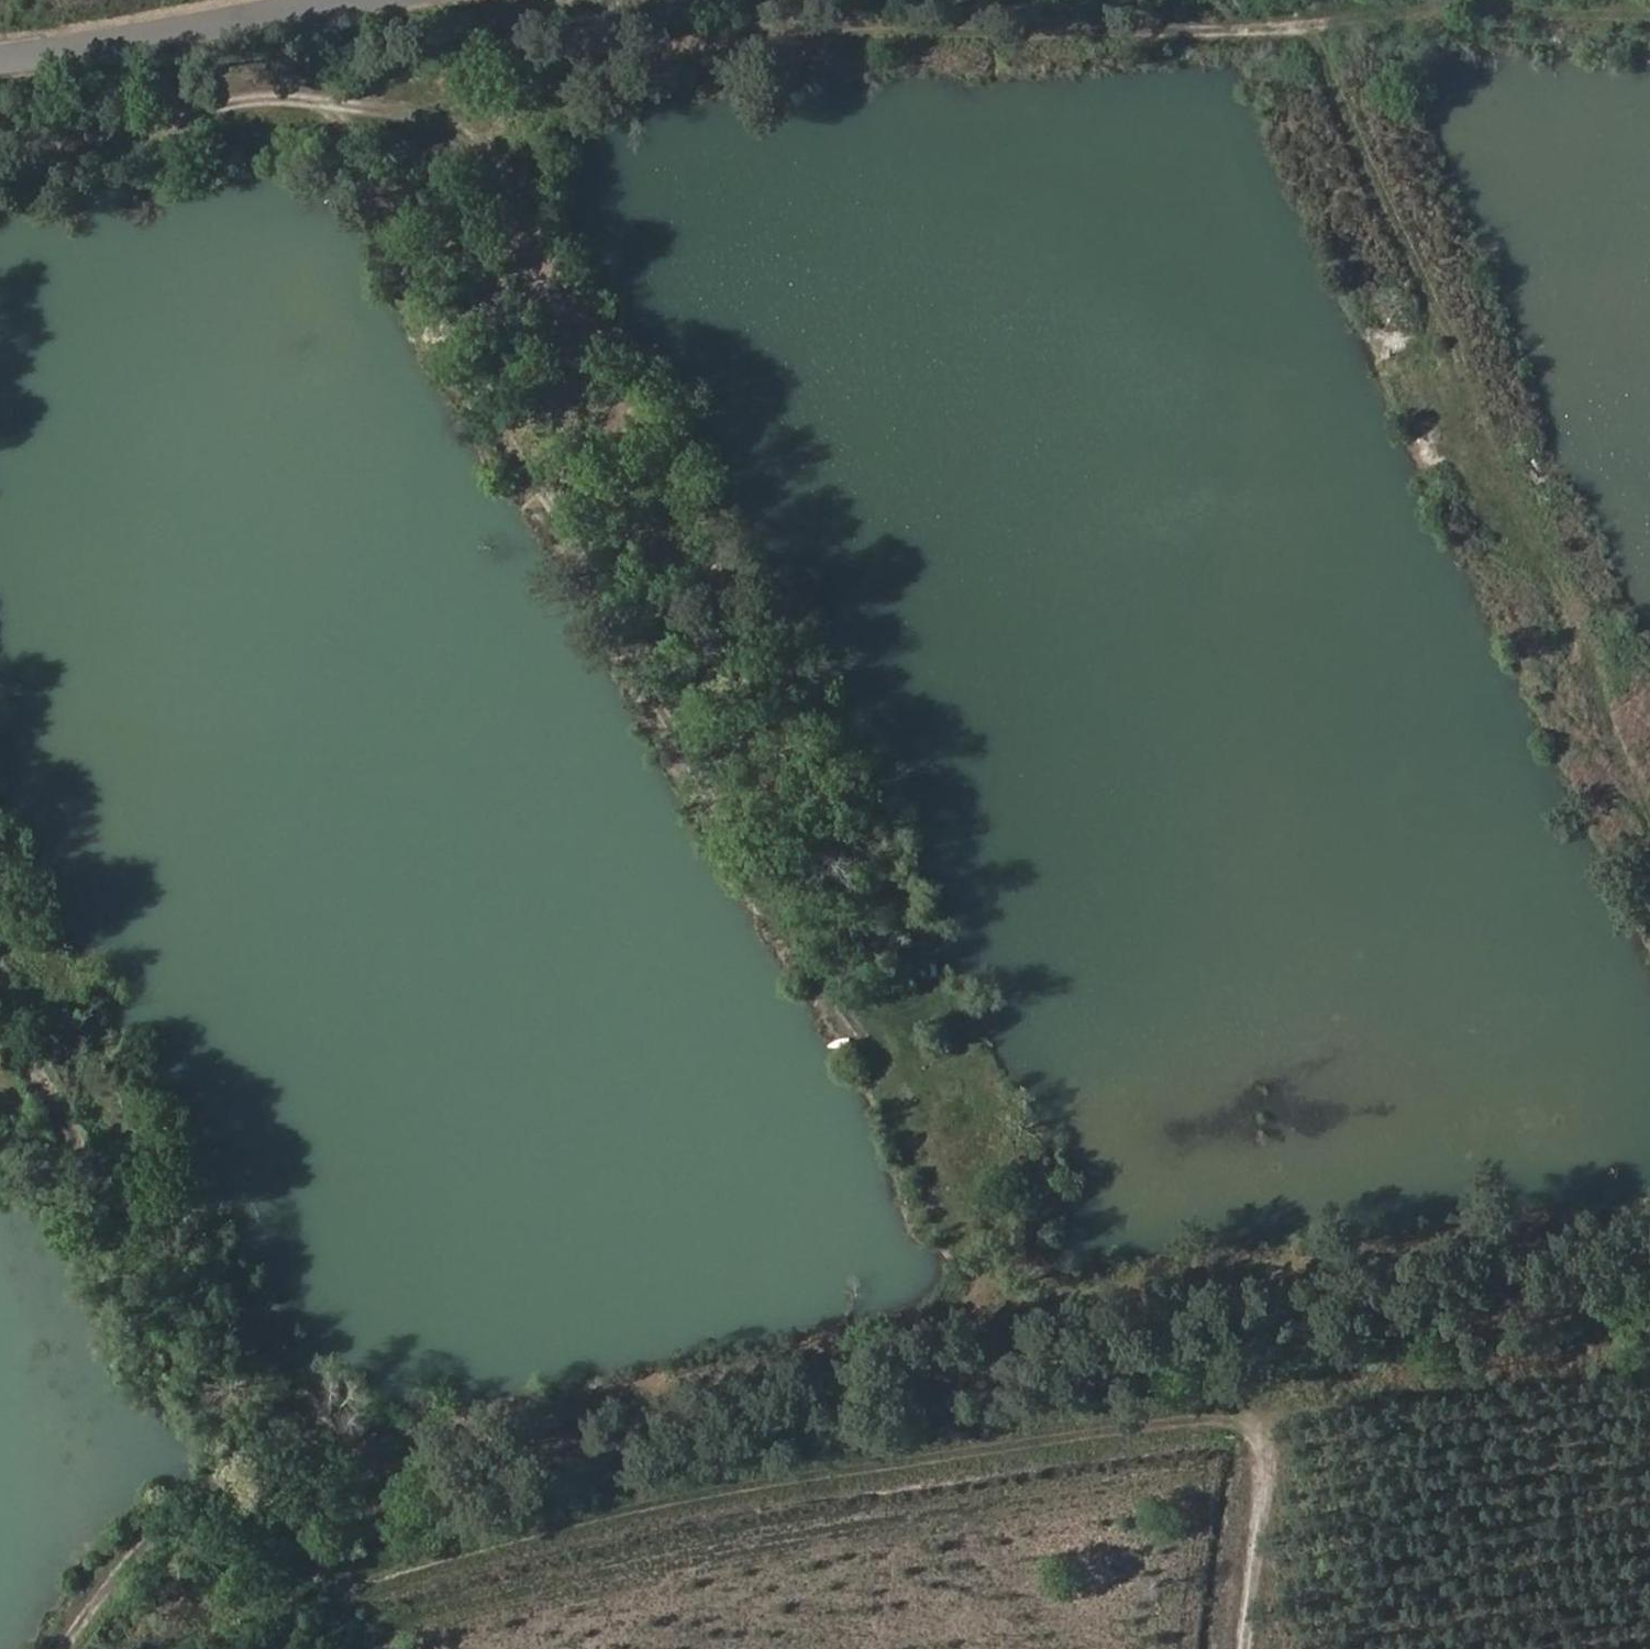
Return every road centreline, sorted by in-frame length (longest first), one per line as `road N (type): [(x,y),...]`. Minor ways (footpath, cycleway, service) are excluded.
road 1 (track): [(1248,1648),(1275,1417),(759,1489),(327,1570)]
road 2 (track): [(0,1030),(256,1477)]
road 3 (tertiary): [(0,56),(367,0)]

